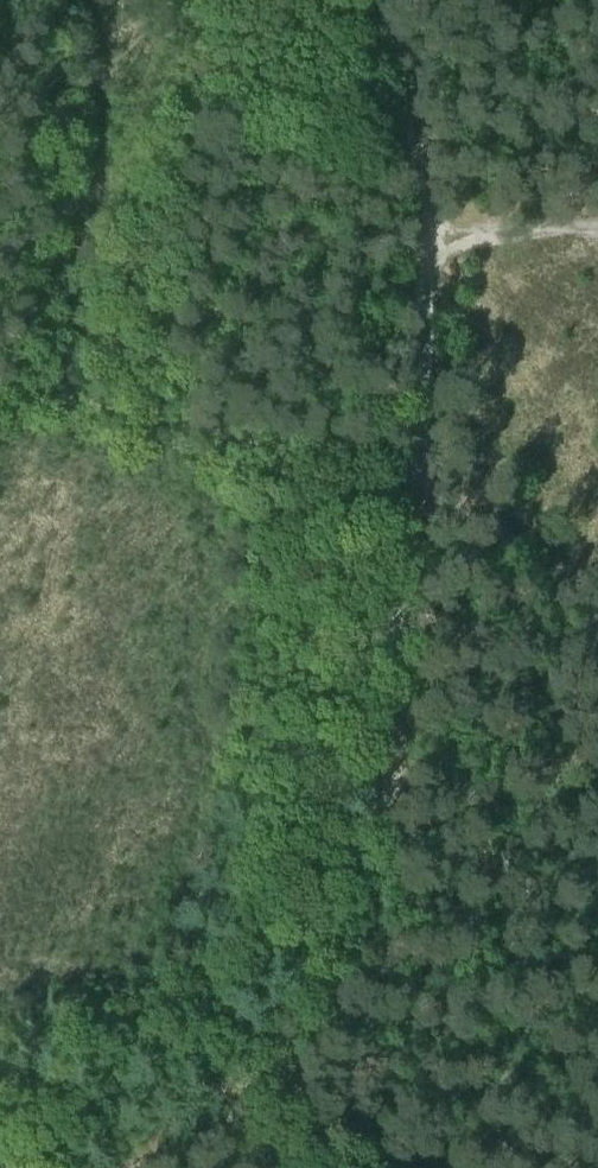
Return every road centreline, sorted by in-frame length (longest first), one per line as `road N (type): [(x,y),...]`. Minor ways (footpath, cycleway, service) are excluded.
road 1 (track): [(376,947),(398,638),(423,486)]
road 2 (track): [(144,1167),(230,1134),(270,1101),(332,1027),(376,947)]
road 3 (track): [(426,245),(408,98),(376,0)]
road 4 (track): [(423,486),(426,245)]
road 5 (track): [(423,486),(597,616)]

